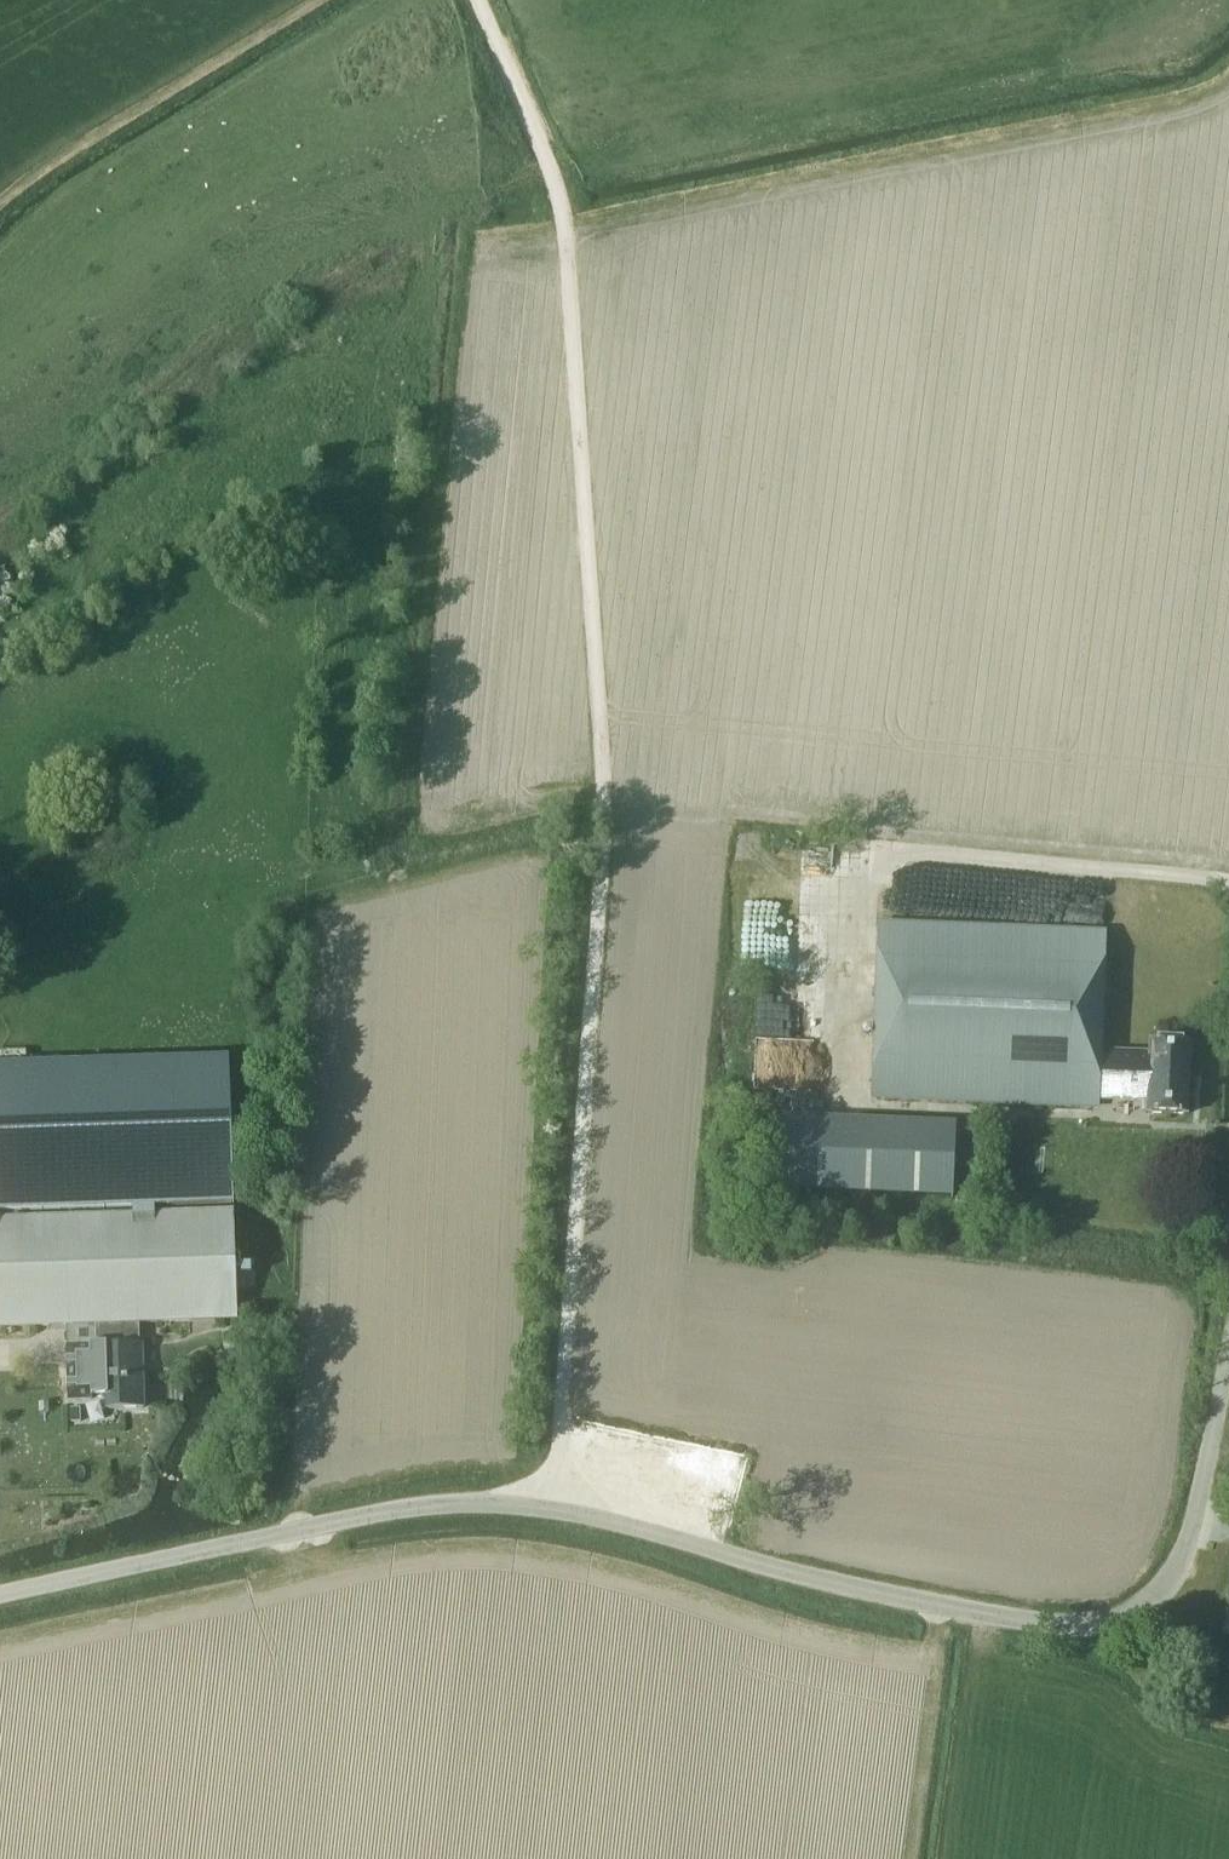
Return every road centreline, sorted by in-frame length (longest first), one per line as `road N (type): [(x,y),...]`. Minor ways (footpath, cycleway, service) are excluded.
road 1 (track): [(550,1513),(606,839),(566,228),(477,0)]
road 2 (unclassified): [(0,1598),(404,1515),(508,1510),(595,1521),(812,1584),(1027,1629),(1095,1634),(1140,1617),(1175,1584),(1191,1546),(1228,1347)]

